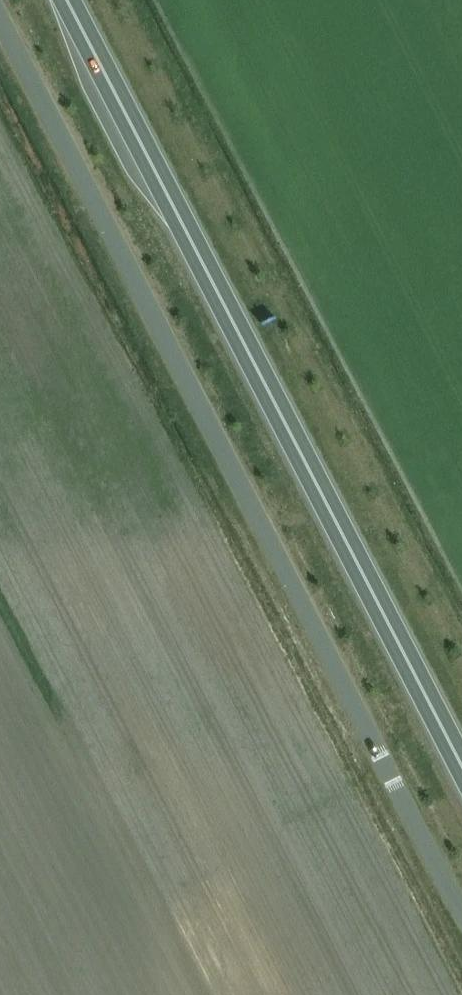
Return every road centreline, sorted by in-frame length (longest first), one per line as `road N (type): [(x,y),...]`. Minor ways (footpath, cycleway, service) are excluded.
road 1 (unclassified): [(461,910),(0,19)]
road 2 (trunk): [(461,773),(60,0)]

